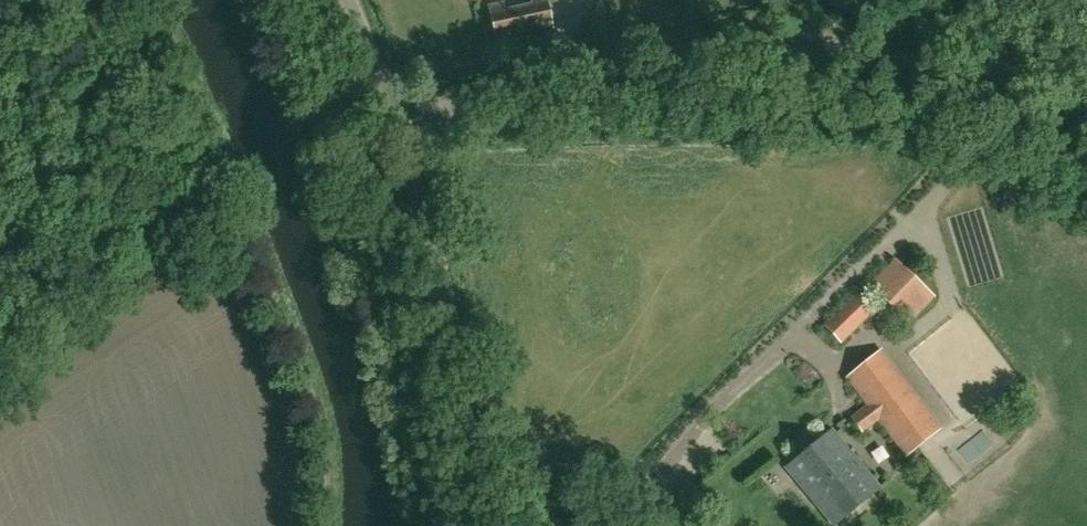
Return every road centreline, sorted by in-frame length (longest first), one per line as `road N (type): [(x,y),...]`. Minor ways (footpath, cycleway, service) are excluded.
road 1 (tertiary): [(1086,166),(896,60),(835,46),(676,54),(403,116)]
road 2 (track): [(602,525),(1011,121)]
road 3 (tertiary): [(486,525),(403,116)]
road 4 (tertiary): [(403,116),(349,0)]

